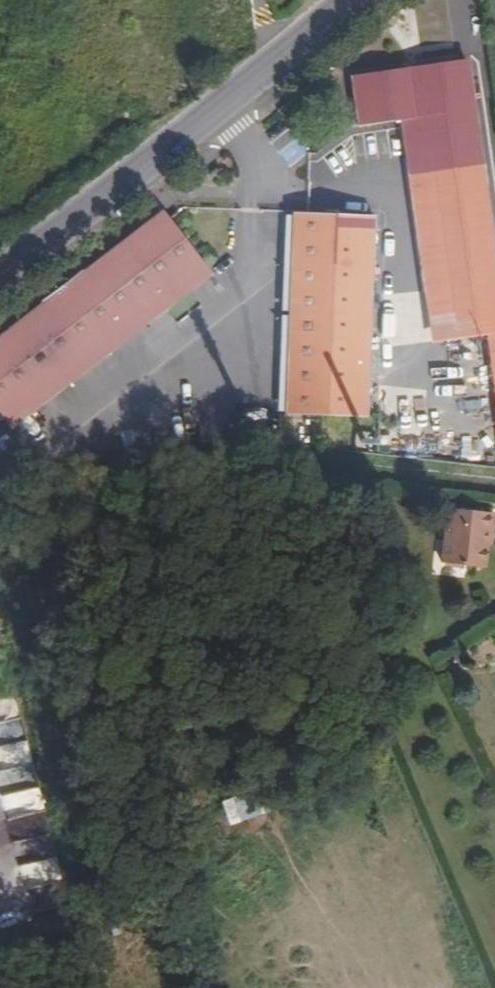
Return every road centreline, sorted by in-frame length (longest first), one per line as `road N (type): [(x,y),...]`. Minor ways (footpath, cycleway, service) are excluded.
road 1 (residential): [(0,290),(44,263),(354,0)]

